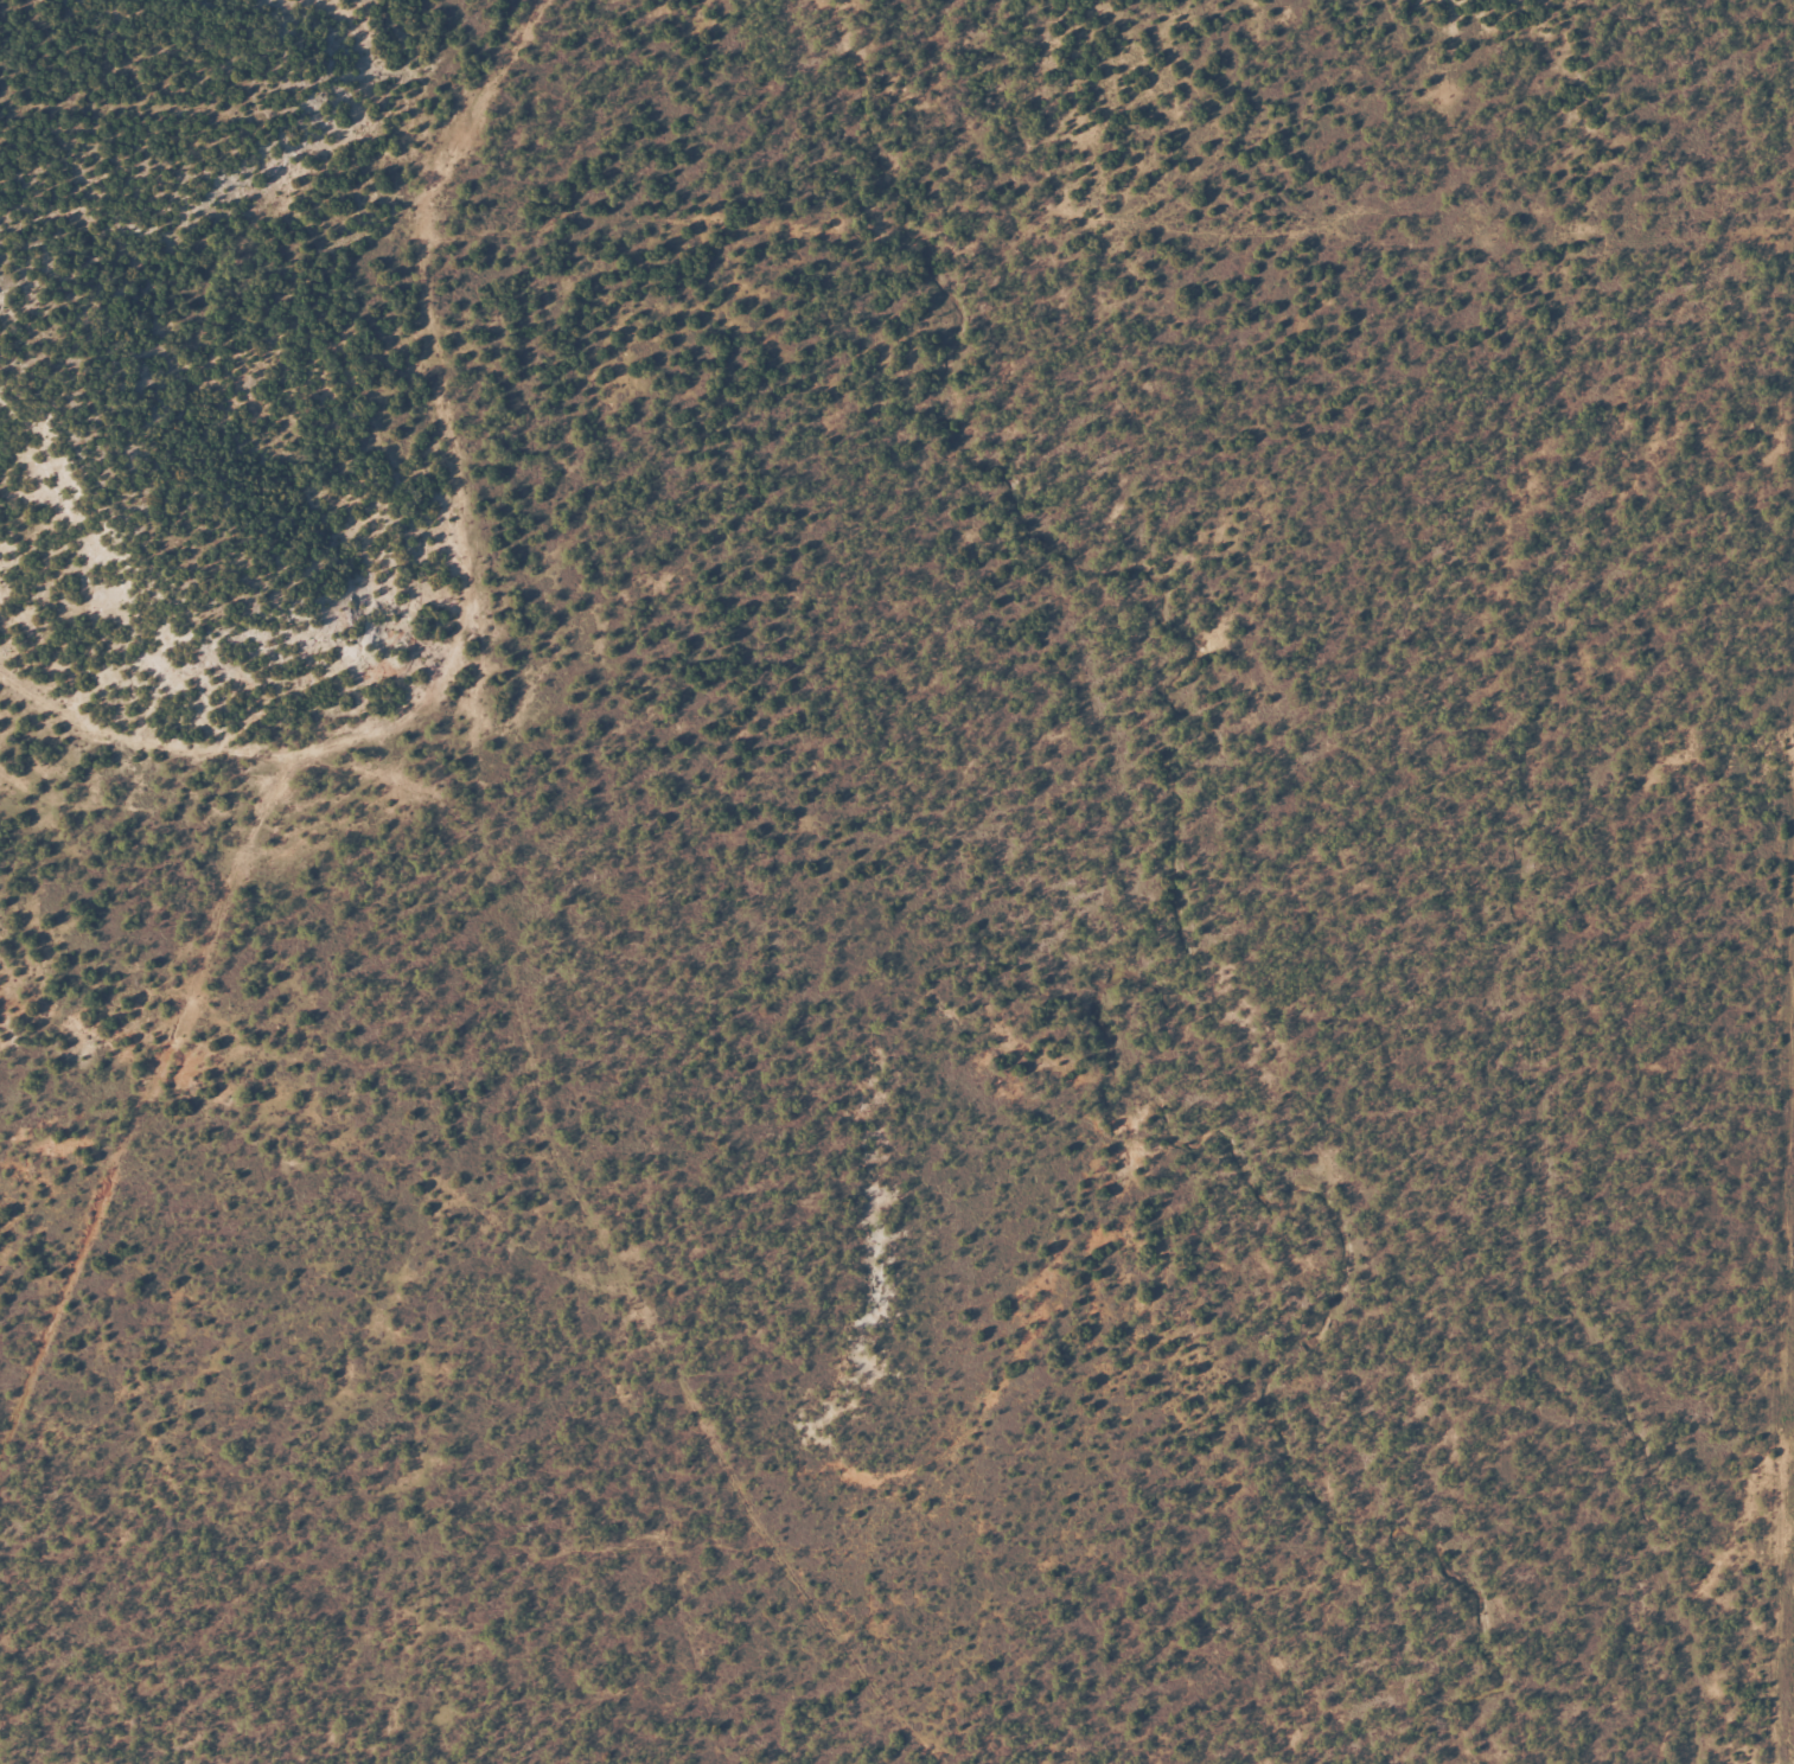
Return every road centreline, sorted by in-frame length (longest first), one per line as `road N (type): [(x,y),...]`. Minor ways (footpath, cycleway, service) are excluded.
road 1 (residential): [(962,1763),(715,1414),(586,1168),(580,1112),(481,708),(511,588),(487,376),(493,213),(572,0)]
road 2 (residential): [(0,673),(77,717),(247,759),(481,708)]

